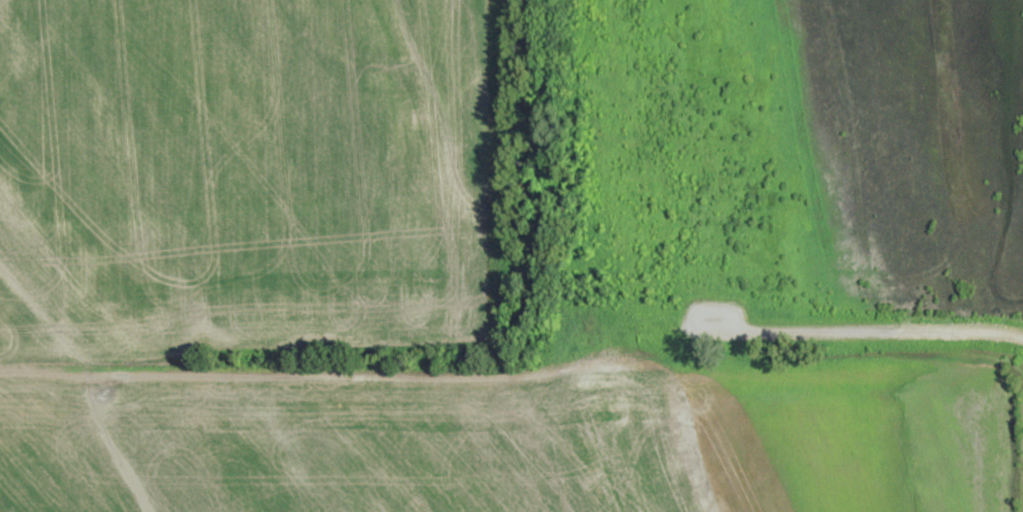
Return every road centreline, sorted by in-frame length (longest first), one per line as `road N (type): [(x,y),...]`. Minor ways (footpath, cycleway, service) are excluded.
road 1 (track): [(1022,337),(652,330)]

